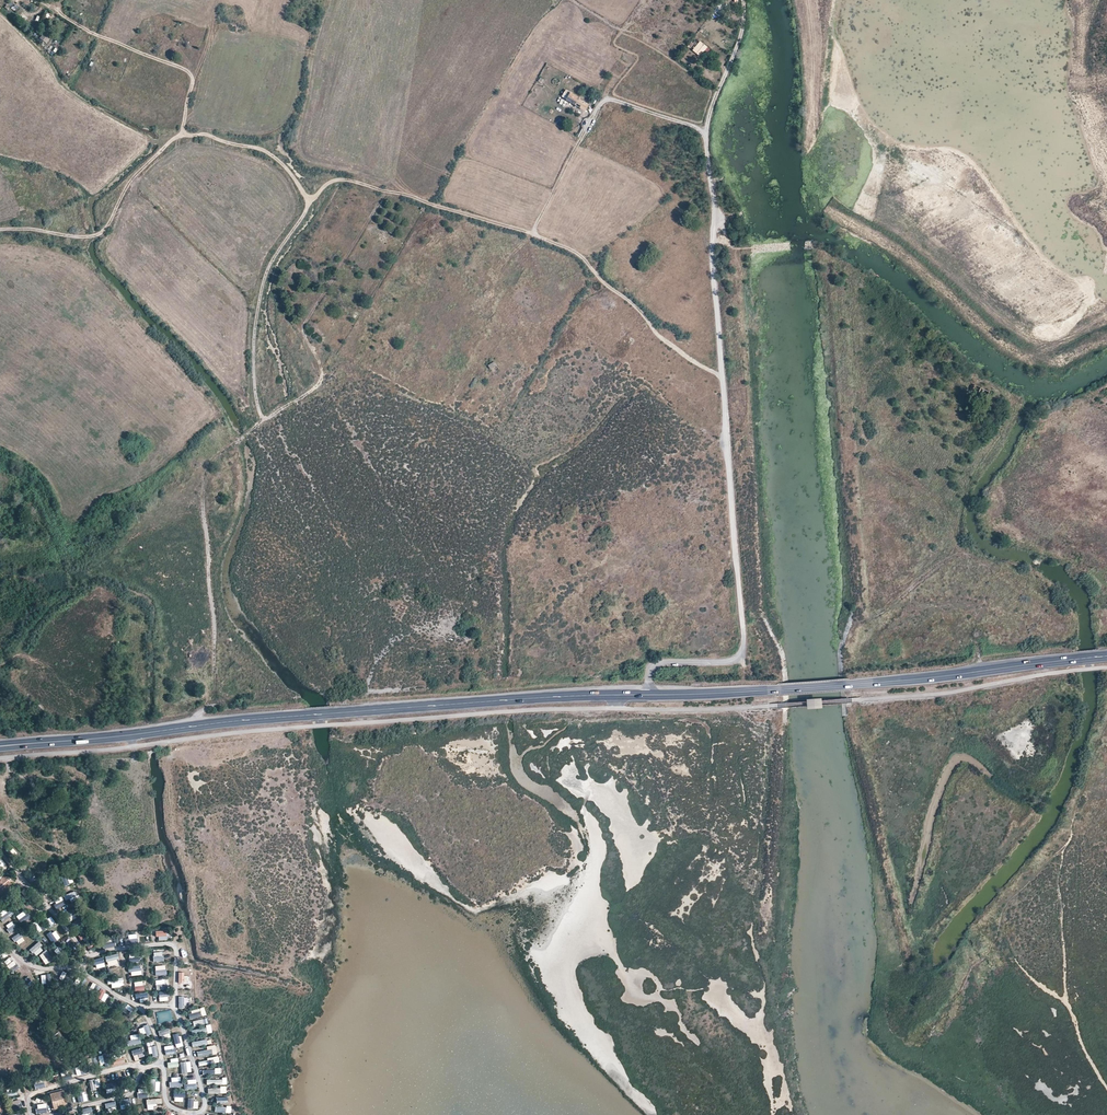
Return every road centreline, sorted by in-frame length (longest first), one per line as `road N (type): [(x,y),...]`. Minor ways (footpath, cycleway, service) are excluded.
road 1 (track): [(0,230),(102,233),(131,178),(183,135),(209,136),(264,151),(311,200),(345,180),(551,241),(580,256),(688,358),(723,376)]
road 2 (primary): [(651,696),(271,718),(45,743)]
road 3 (track): [(311,200),(264,282),(254,369),(262,417),(270,419),(325,377),(305,327),(388,190)]
road 4 (track): [(1106,320),(1050,343),(1028,339),(909,239),(840,194),(830,172),(813,0)]
road 5 (track): [(745,646),(706,133)]
road 6 (primary): [(1106,656),(926,679),(651,696)]
road 7 (track): [(1106,1090),(1068,1003),(1059,884),(1106,719)]
road 8 (track): [(183,135),(191,90),(186,71),(66,18)]
road 9 (track): [(706,133),(737,49),(744,0)]
road 10 (track): [(706,133),(611,100),(588,130)]
road 11 (unclassified): [(651,696),(657,663),(729,662),(745,646)]

